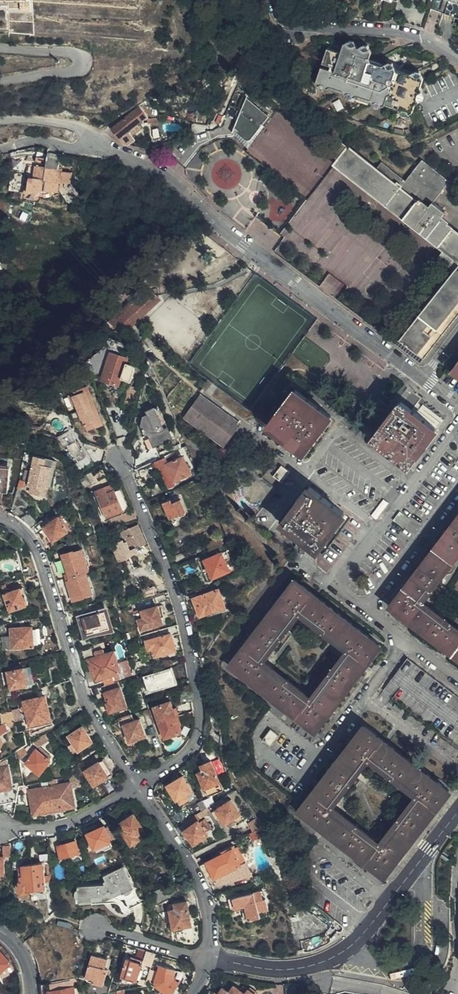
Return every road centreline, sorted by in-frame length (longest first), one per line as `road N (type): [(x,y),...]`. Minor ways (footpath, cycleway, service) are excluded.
road 1 (residential): [(102,146),(171,182),(428,381)]
road 2 (residential): [(139,785),(193,748),(199,710),(183,615),(120,460)]
road 3 (residential): [(139,785),(90,709),(39,557),(22,530),(0,519)]
road 4 (residential): [(312,966),(364,934),(457,810)]
road 5 (residential): [(273,0),(285,23),(404,34),(457,61)]
road 6 (residential): [(337,586),(457,427)]
road 7 (residential): [(210,960),(209,910),(197,876),(139,785)]
road 8 (residential): [(0,83),(71,73),(80,59),(0,50)]
road 9 (residential): [(337,586),(457,678)]
road 10 (residential): [(0,832),(73,823),(139,785)]
road 11 (residential): [(92,927),(210,960)]

